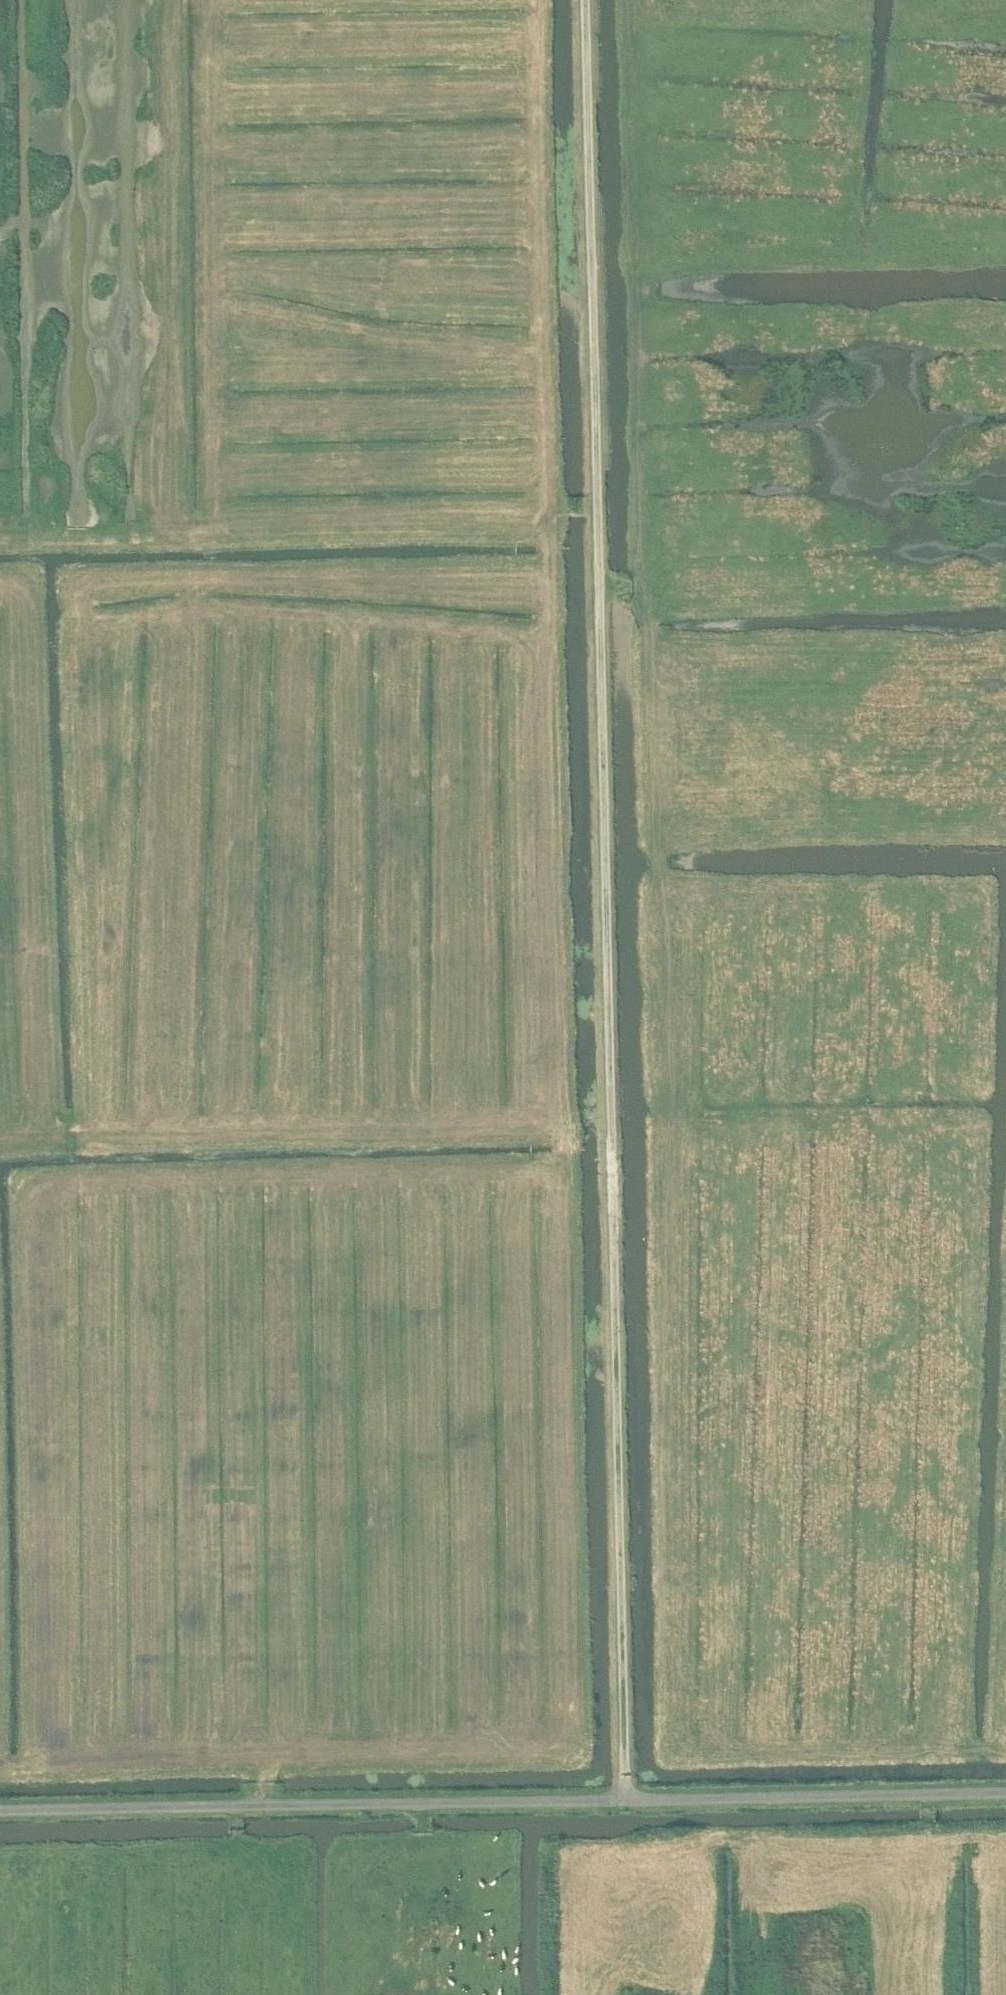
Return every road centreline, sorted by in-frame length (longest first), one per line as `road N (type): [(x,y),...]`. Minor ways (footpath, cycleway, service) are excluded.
road 1 (track): [(625,1799),(585,0)]
road 2 (track): [(0,1811),(625,1799)]
road 3 (track): [(625,1799),(1005,1793)]

